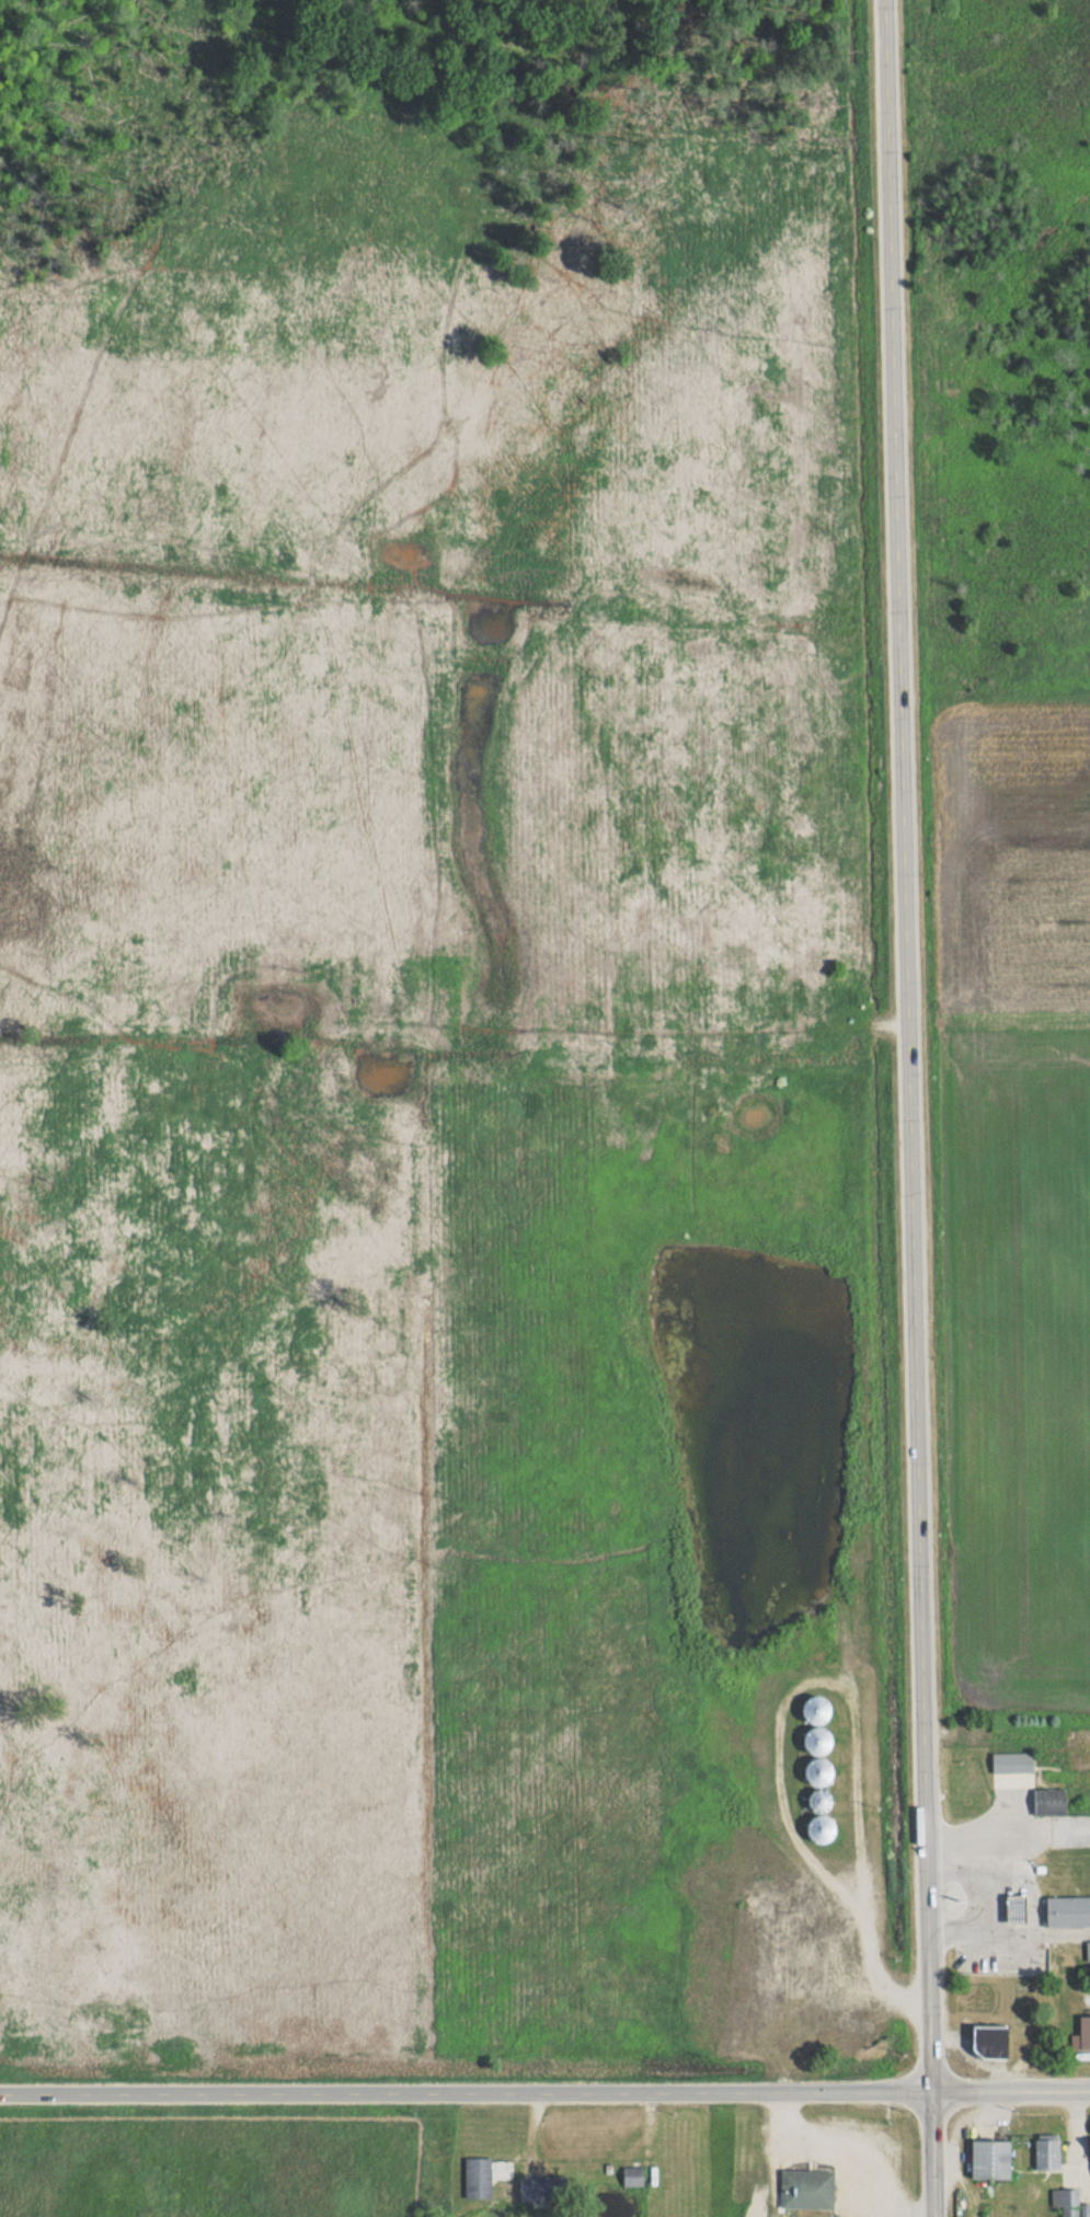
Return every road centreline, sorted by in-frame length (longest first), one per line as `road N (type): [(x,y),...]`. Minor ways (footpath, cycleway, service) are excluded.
road 1 (tertiary): [(933,2216),(892,0)]
road 2 (tertiary): [(0,2094),(932,2092)]
road 3 (tertiary): [(932,2092),(1089,2092)]

